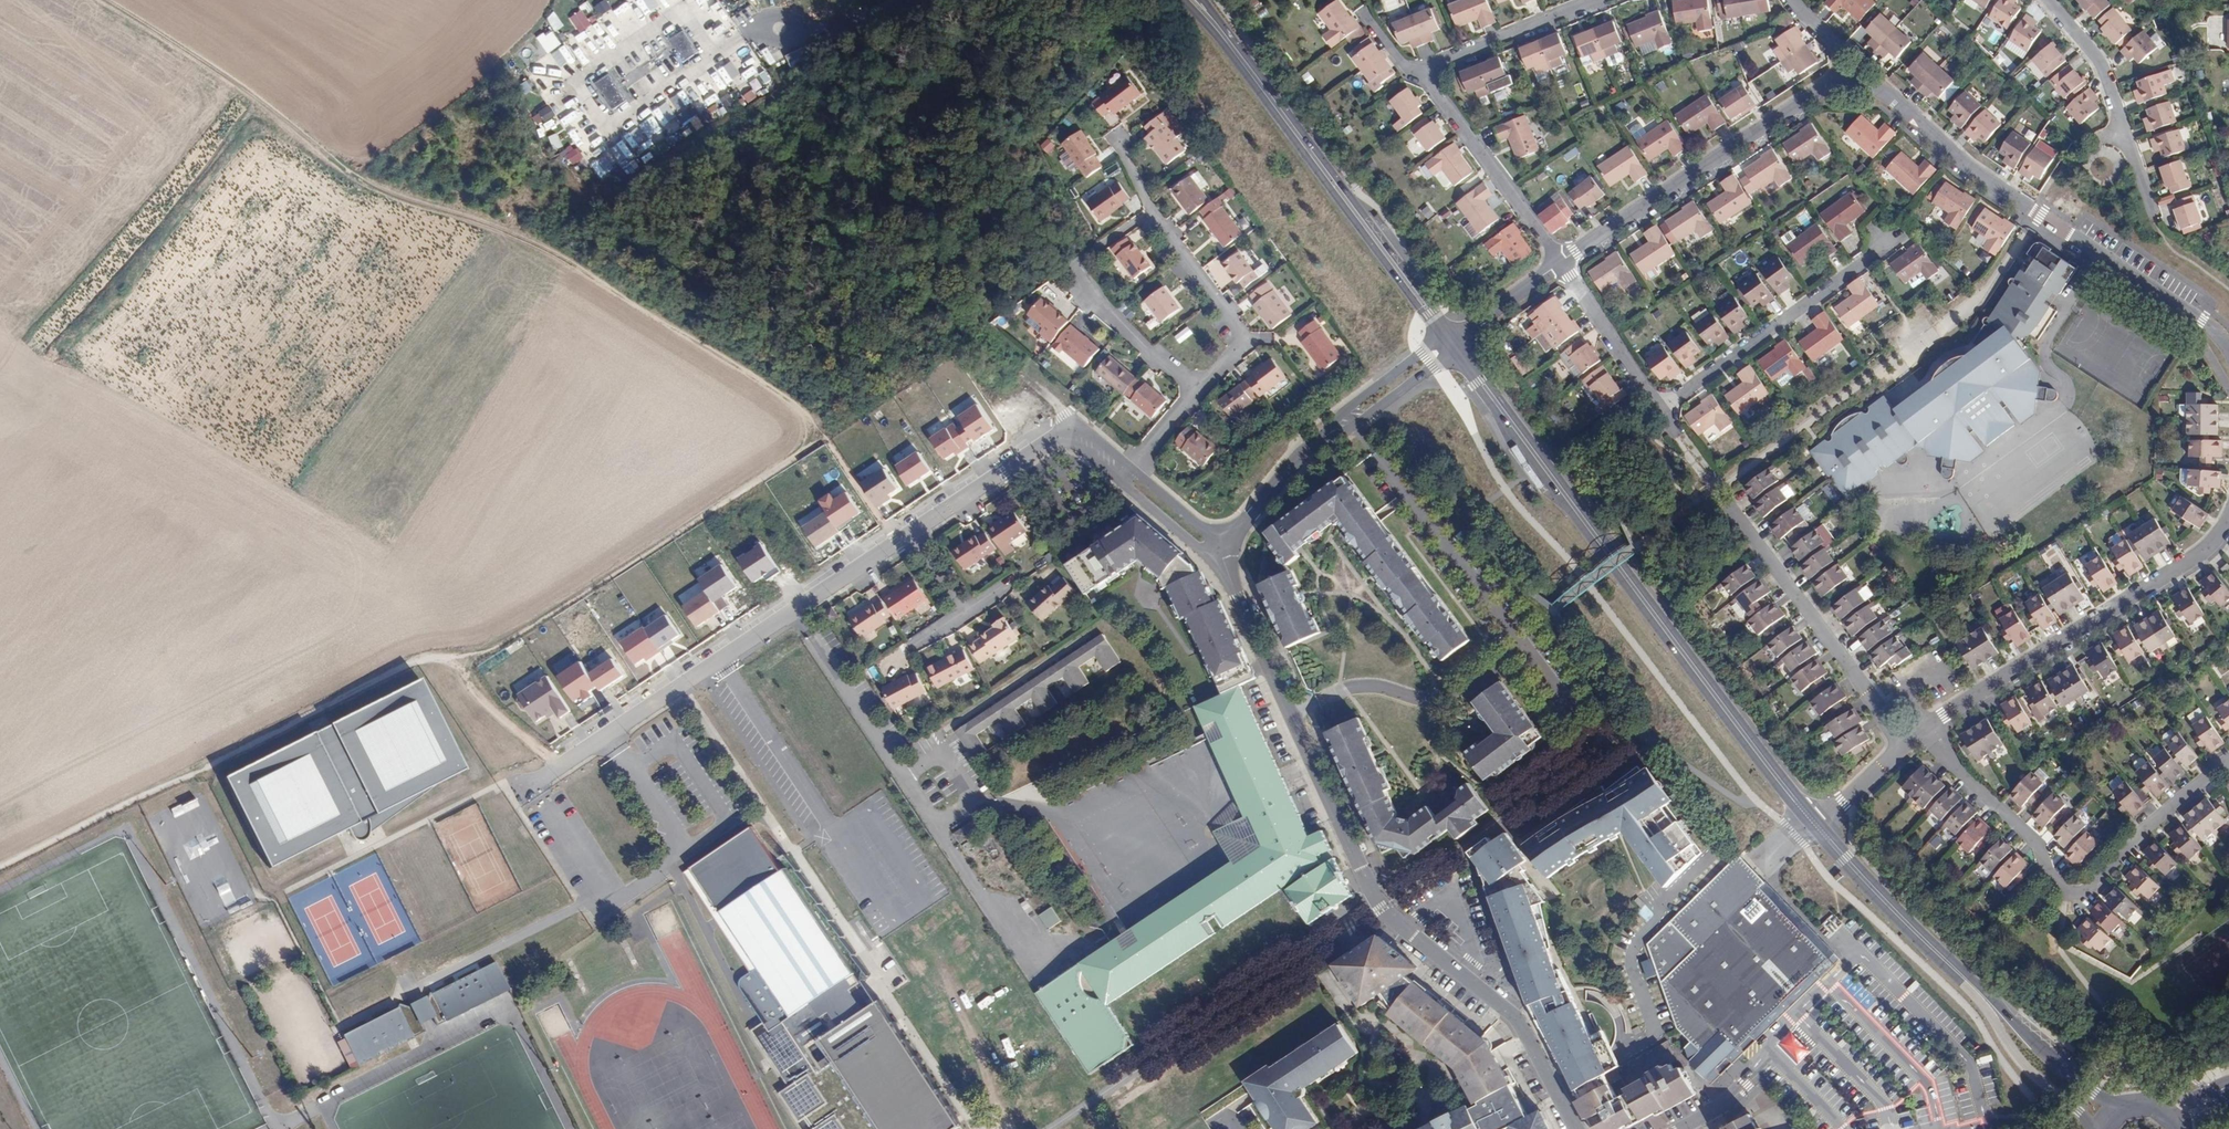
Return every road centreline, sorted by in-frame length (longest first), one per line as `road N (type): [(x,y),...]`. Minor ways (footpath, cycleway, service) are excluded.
road 1 (track): [(453,659),(513,639),(811,446),(817,434),(808,412),(549,251),(347,175),(98,0)]
road 2 (residential): [(1575,1128),(1516,1017),(1381,907),(1218,551)]
road 3 (secondary): [(1451,342),(1817,827)]
road 4 (track): [(513,639),(0,339)]
road 5 (track): [(0,867),(418,656),(453,659)]
road 6 (residential): [(2228,348),(1958,161),(1890,97),(1834,81)]
road 7 (residential): [(915,533),(524,789)]
road 8 (residential): [(1928,728),(1957,769),(2039,846),(2048,876),(2069,892),(2086,891),(2150,822),(2228,760)]
road 9 (secondary): [(1222,34),(1451,342)]
road 10 (residential): [(1928,728),(2203,553),(2228,520)]
road 11 (residential): [(1834,81),(1561,262)]
road 12 (residential): [(1717,490),(1903,748)]
road 13 (residential): [(1218,551),(1303,452),(1451,342)]
road 14 (residential): [(1659,409),(1884,241)]
road 15 (residential): [(1155,213),(1068,269),(1194,393)]
road 16 (residential): [(1124,475),(1091,446),(1067,439),(1043,446),(915,533)]
road 17 (residential): [(2048,0),(2100,61),(2153,218)]
road 18 (residential): [(1421,71),(1561,262)]
road 19 (secondary): [(1817,827),(1968,981)]
road 20 (secondary): [(2121,1105),(2072,1078),(1968,981)]
road 21 (secondary): [(1968,981),(2015,1057),(2091,1128)]
road 22 (residential): [(1598,0),(1421,71)]
road 23 (residential): [(1561,262),(1659,409)]
road 24 (residential): [(1245,339),(1155,213)]
road 25 (track): [(558,767),(493,709),(453,659)]
road 26 (residential): [(1561,262),(1451,342)]
road 27 (residential): [(1124,475),(1131,494),(1197,547),(1218,551)]
road 28 (residential): [(1218,551),(1207,531),(1140,479),(1124,475)]

